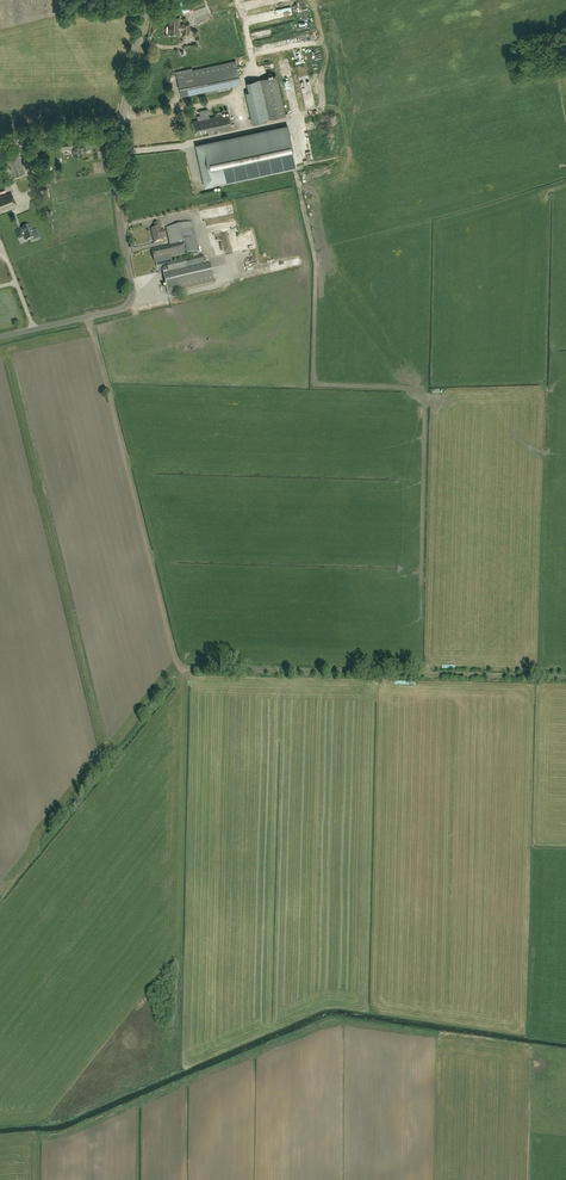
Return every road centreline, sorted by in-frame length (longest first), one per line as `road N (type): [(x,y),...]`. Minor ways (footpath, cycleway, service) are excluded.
road 1 (track): [(88,317),(177,667),(565,679)]
road 2 (unclassified): [(0,337),(131,302),(116,178),(149,0)]

